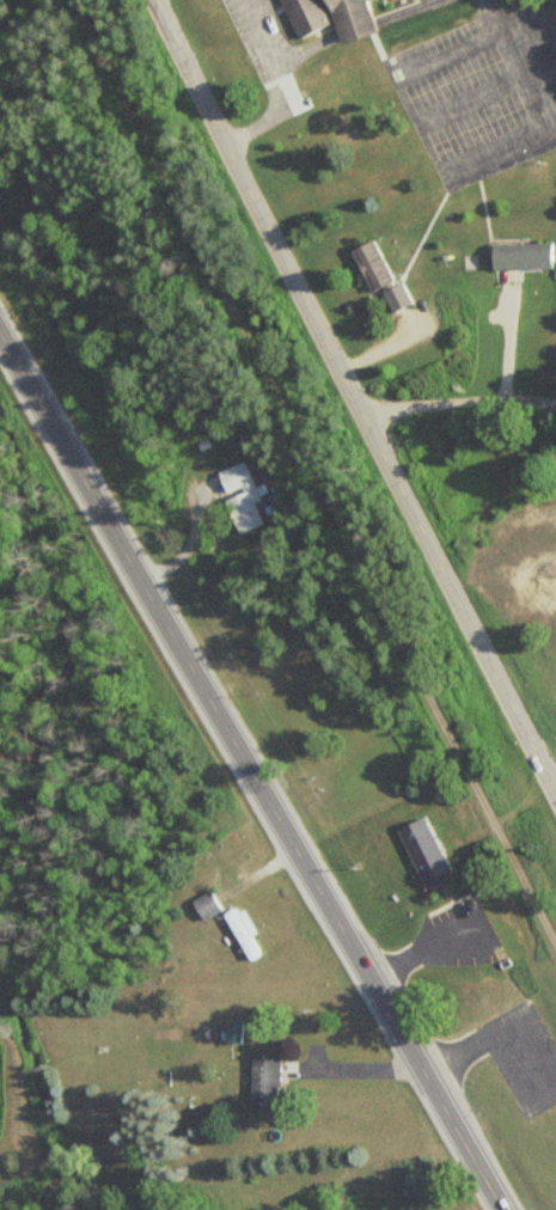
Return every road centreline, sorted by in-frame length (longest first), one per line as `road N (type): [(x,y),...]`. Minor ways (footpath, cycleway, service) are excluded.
road 1 (tertiary): [(502,1209),(0,333)]
road 2 (residential): [(355,405),(153,0)]
road 3 (residential): [(555,796),(355,405)]

